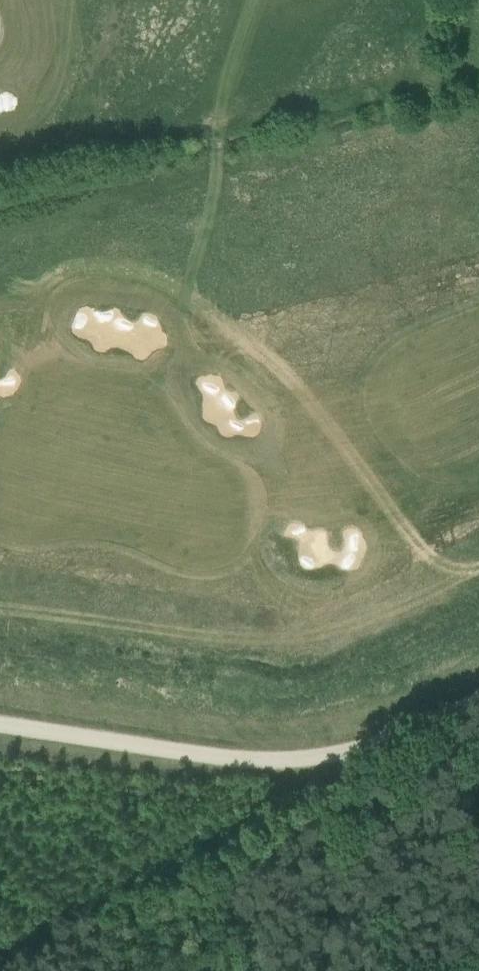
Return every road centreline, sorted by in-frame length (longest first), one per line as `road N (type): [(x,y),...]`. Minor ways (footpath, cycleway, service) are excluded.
road 1 (track): [(0,724),(246,761),(337,755),(478,685)]

